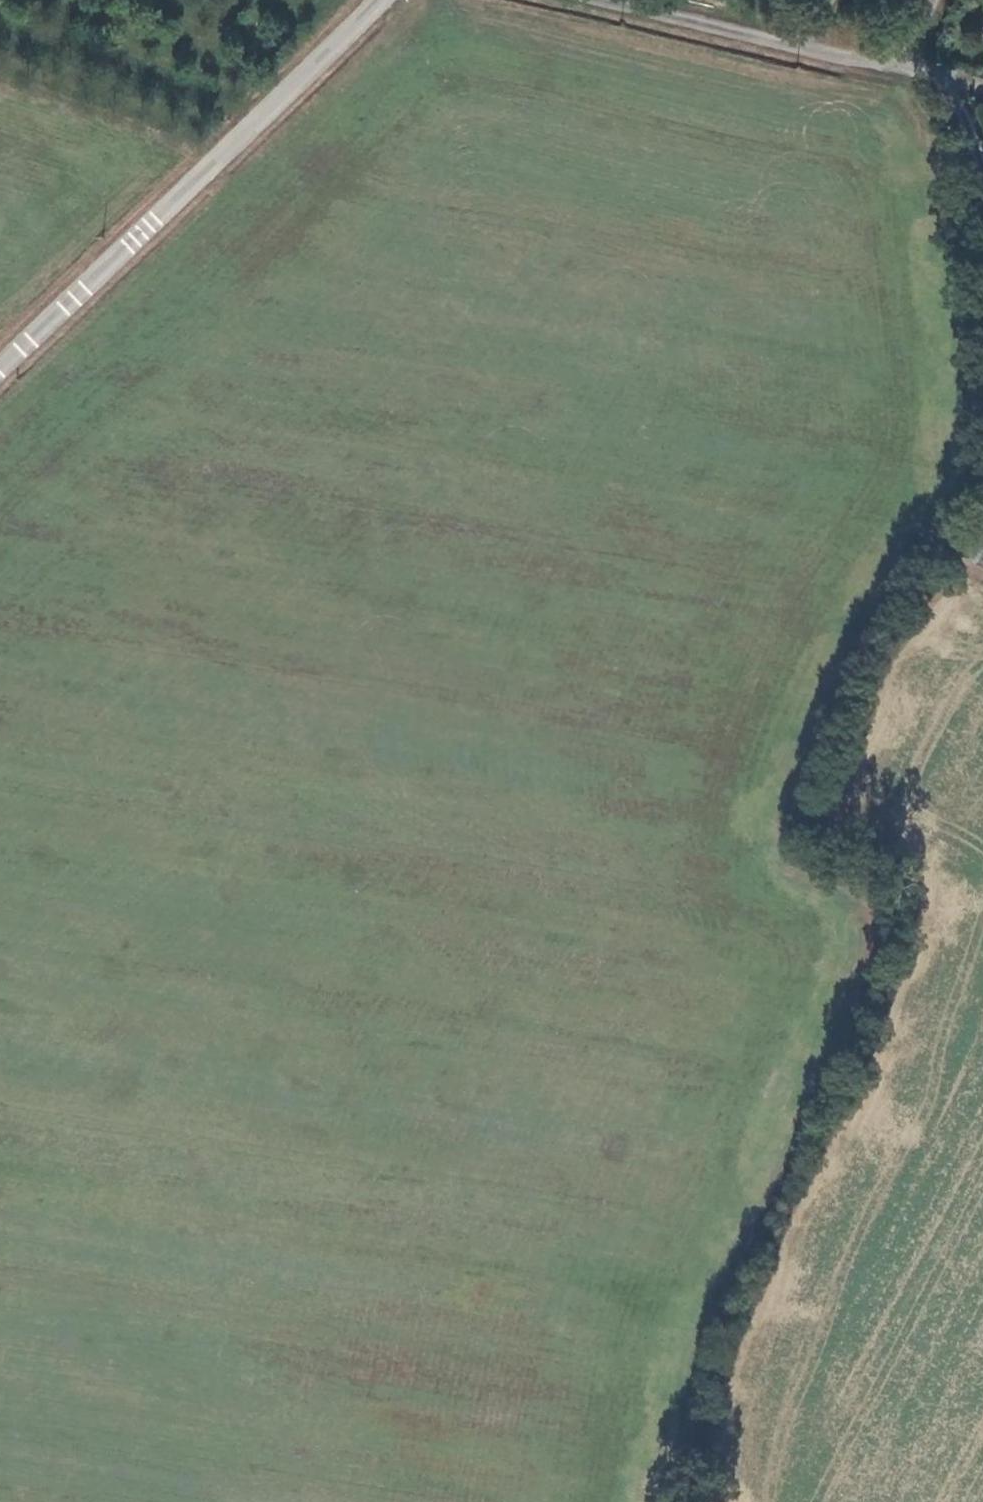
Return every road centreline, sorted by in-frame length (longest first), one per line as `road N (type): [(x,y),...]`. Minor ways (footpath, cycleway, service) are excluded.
road 1 (unclassified): [(0,357),(381,0)]
road 2 (unclassified): [(933,0),(902,58),(868,66),(583,0)]

